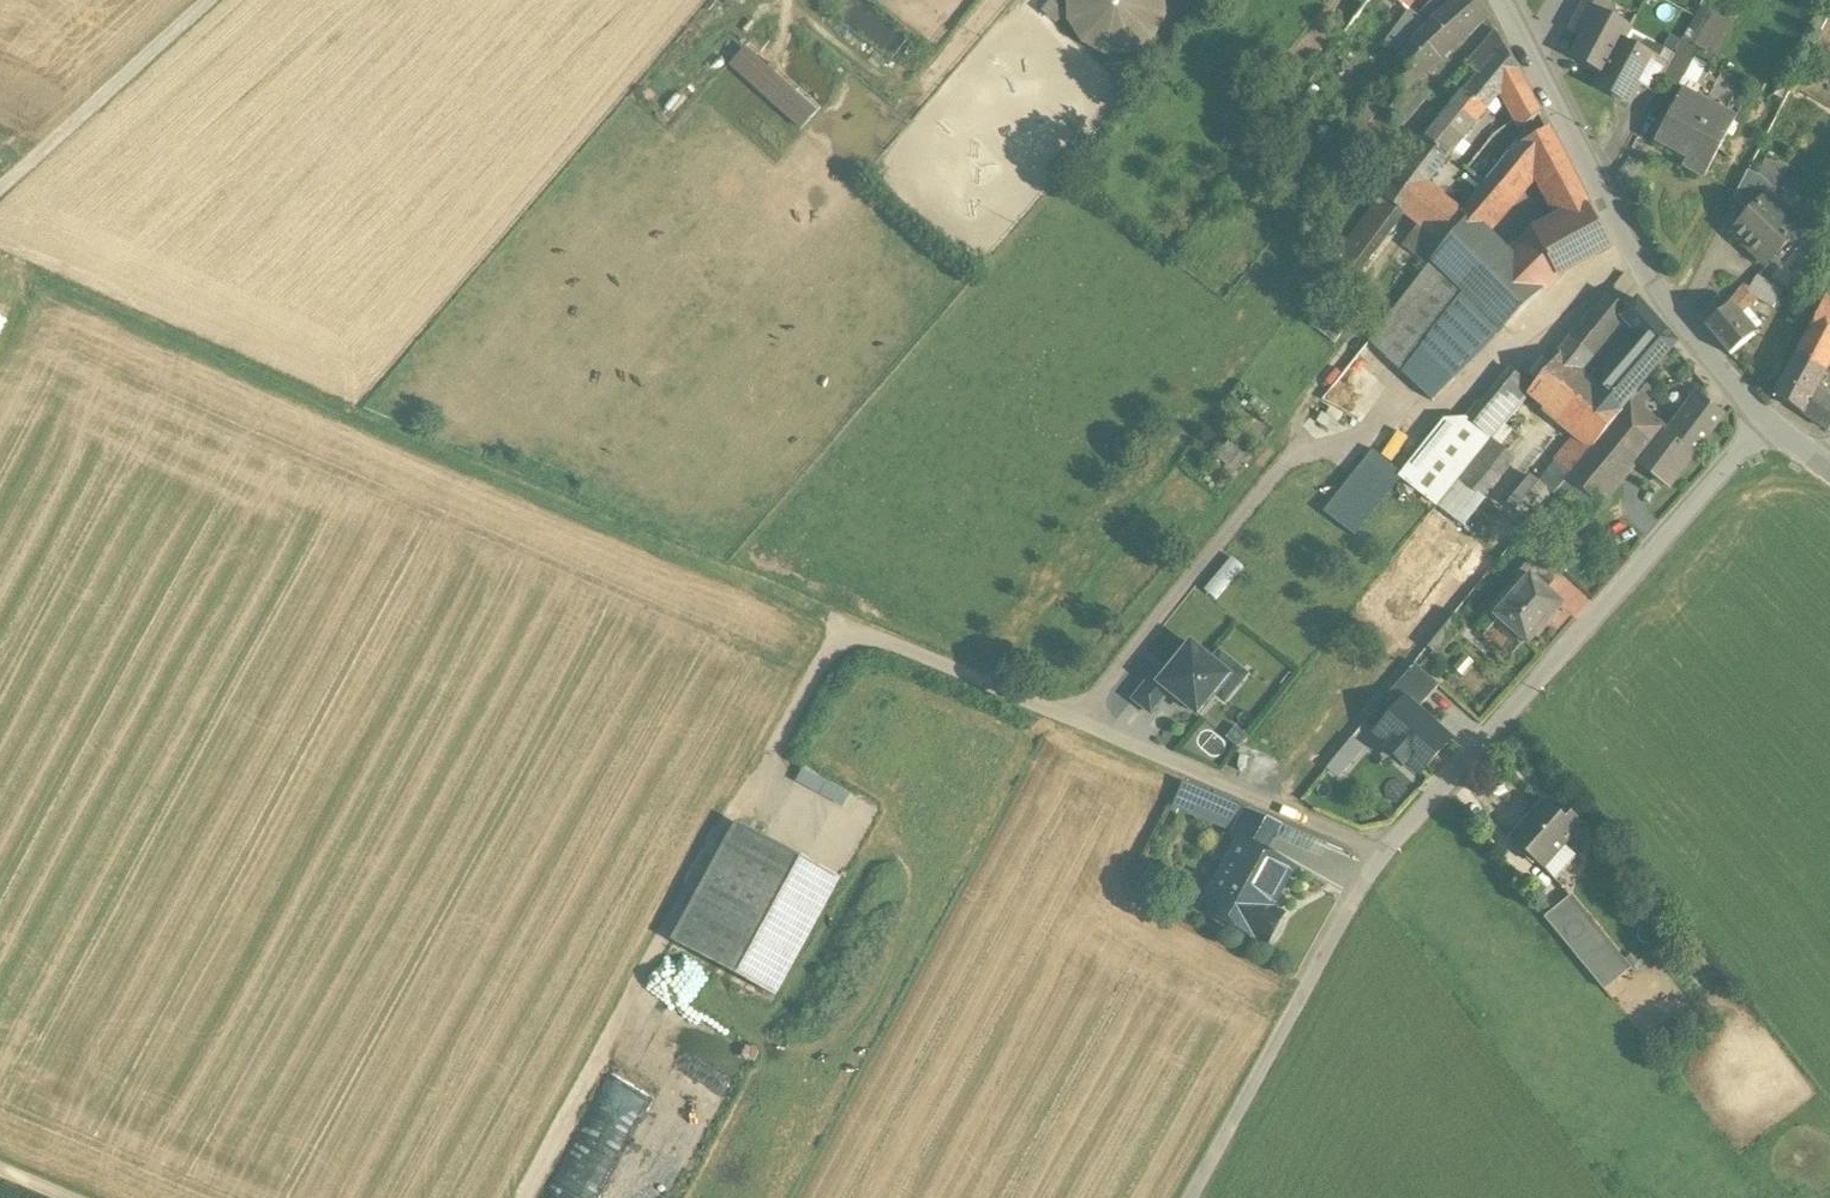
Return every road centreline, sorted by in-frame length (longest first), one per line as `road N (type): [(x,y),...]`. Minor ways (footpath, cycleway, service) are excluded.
road 1 (residential): [(1765,415),(1763,455),(1397,868),(1020,708)]
road 2 (track): [(0,261),(838,630)]
road 3 (track): [(532,1197),(648,965),(838,630)]
road 4 (residential): [(1765,415),(1677,320),(1507,0)]
road 5 (track): [(1390,428),(1311,450),(1276,475),(1084,729)]
road 6 (track): [(1212,1197),(1397,868)]
road 7 (track): [(215,0),(0,197)]

